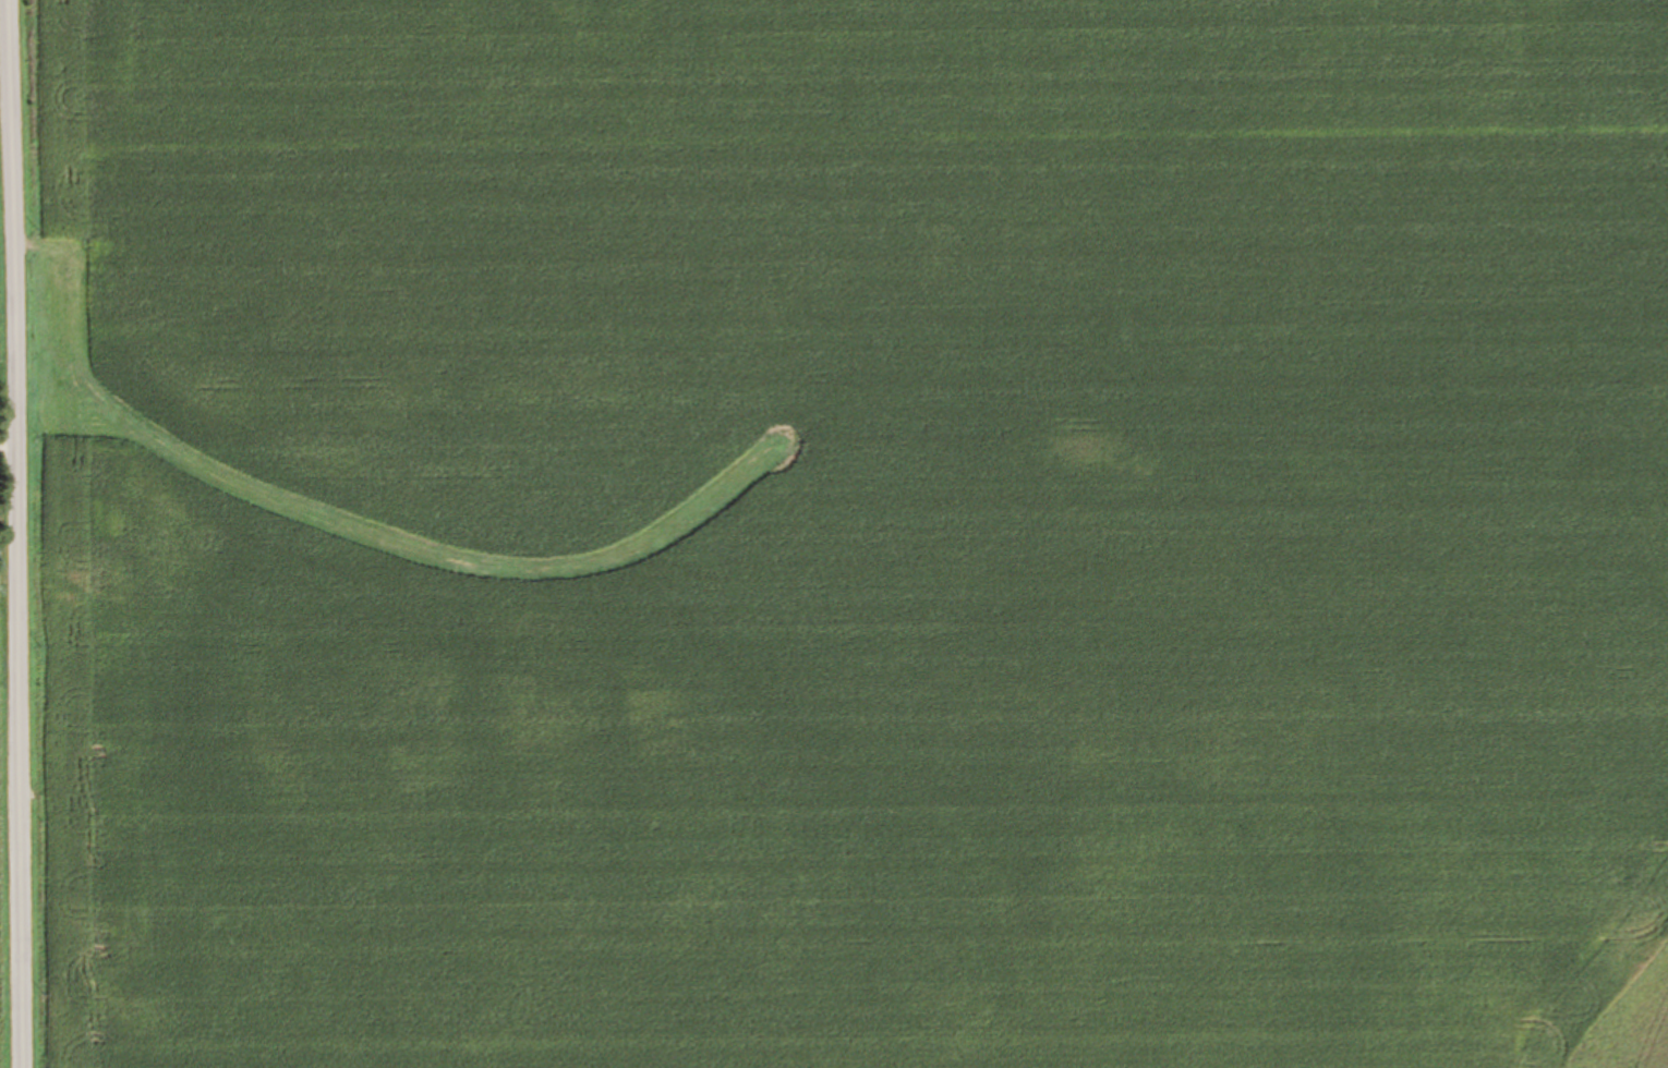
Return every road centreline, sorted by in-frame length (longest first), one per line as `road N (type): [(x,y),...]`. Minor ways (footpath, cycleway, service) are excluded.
road 1 (secondary): [(23,1067),(13,0)]

